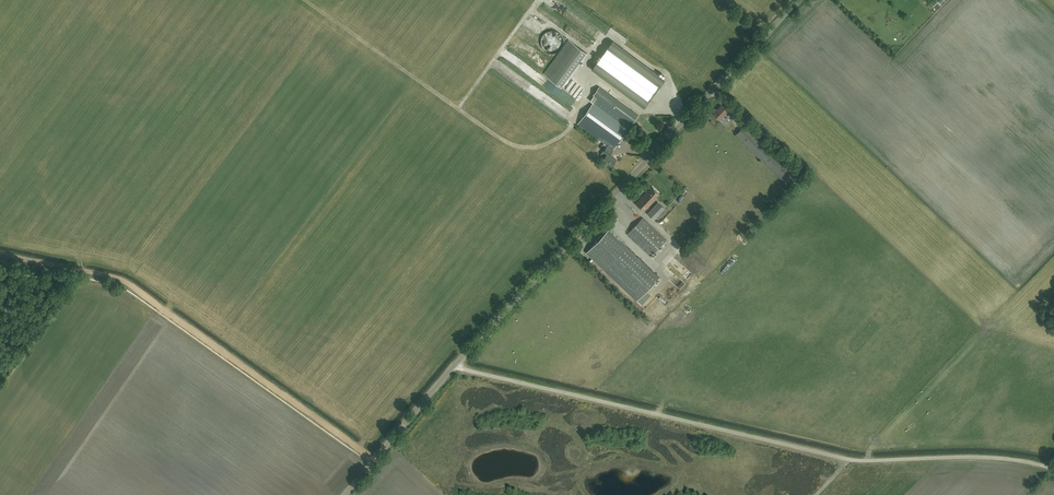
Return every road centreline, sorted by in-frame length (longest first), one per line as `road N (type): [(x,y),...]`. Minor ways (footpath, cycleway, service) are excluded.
road 1 (unclassified): [(346,494),(455,367),(798,0)]
road 2 (track): [(0,253),(126,284),(375,461)]

